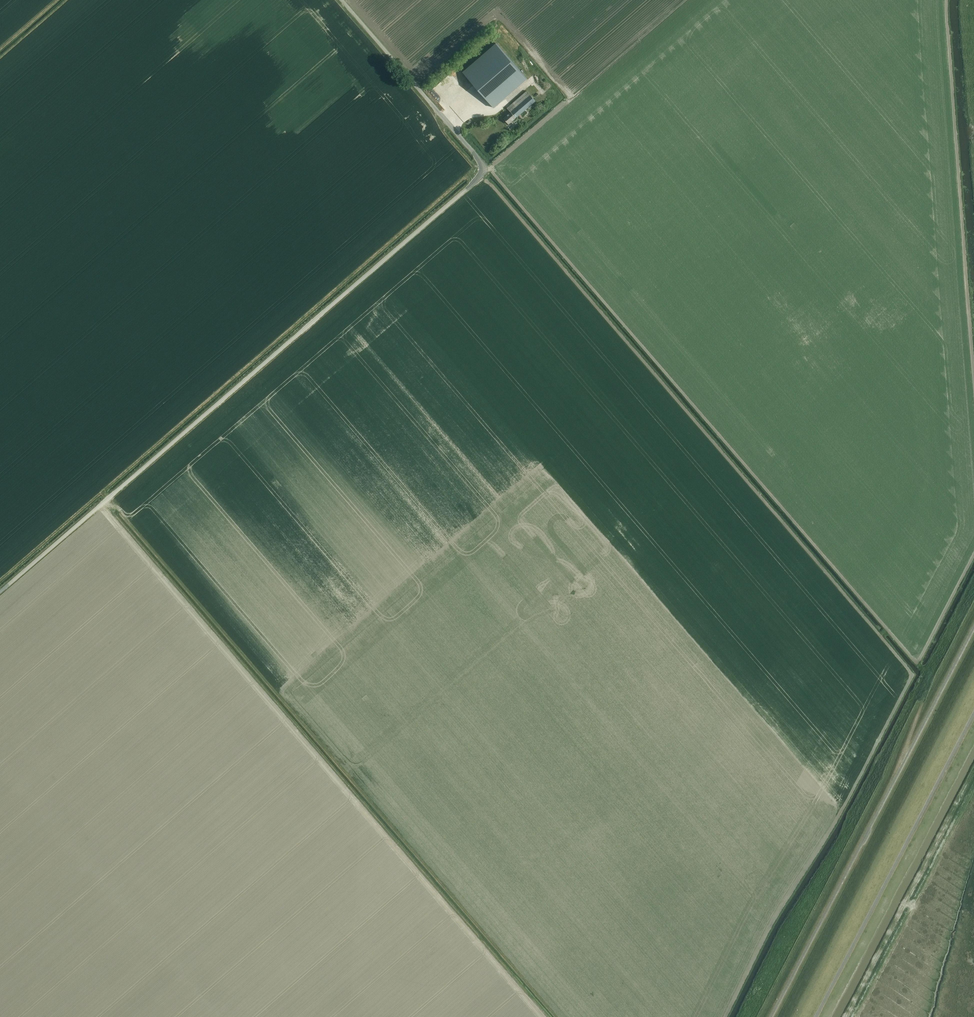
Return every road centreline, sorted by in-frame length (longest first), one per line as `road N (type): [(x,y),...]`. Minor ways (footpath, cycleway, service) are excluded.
road 1 (unclassified): [(0,590),(480,177),(480,160),(341,0)]

